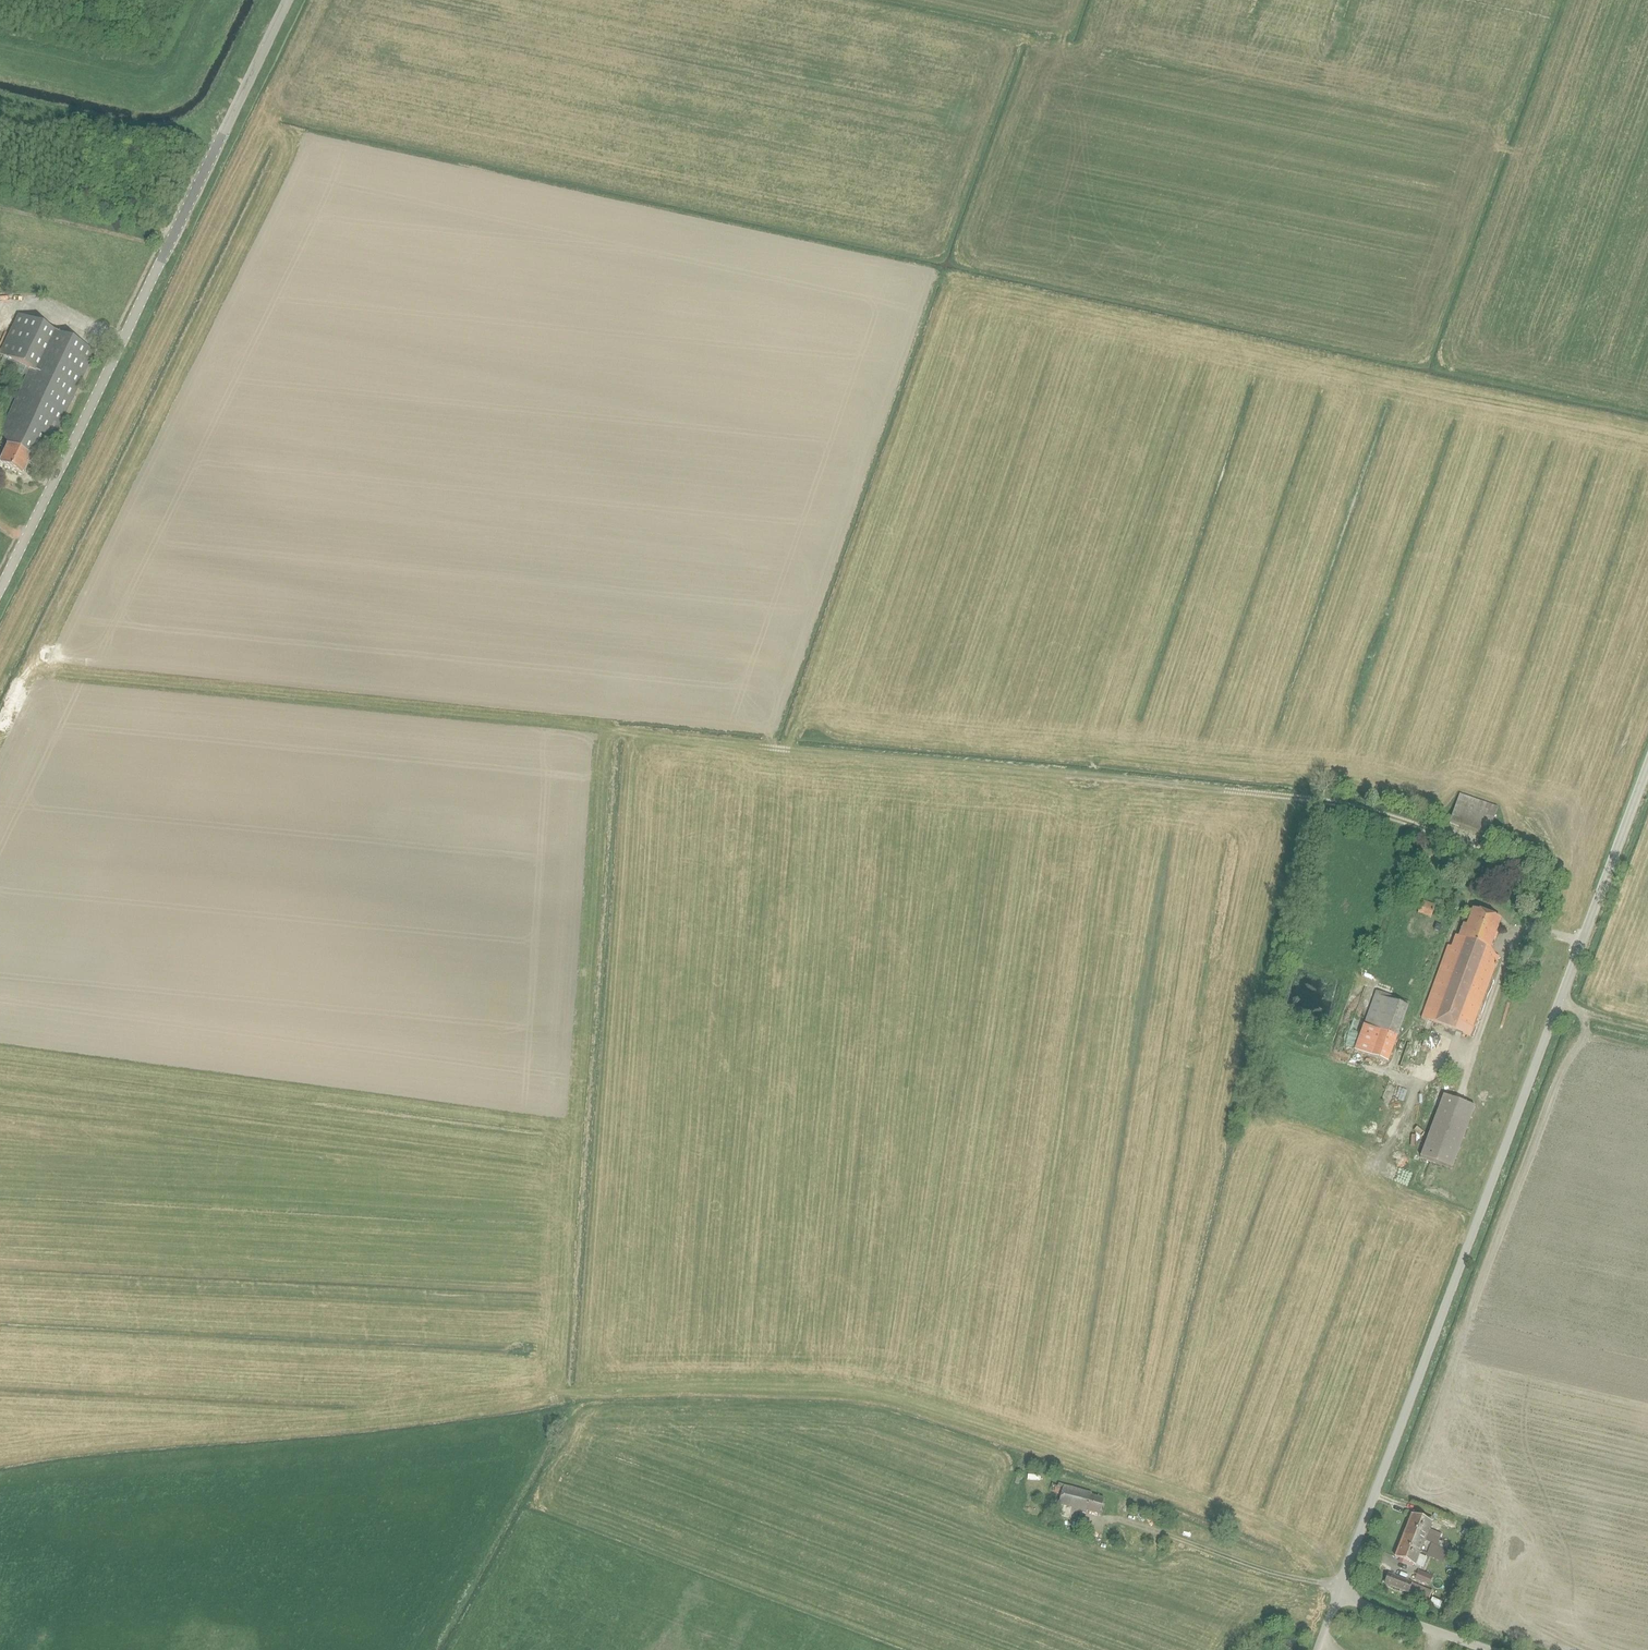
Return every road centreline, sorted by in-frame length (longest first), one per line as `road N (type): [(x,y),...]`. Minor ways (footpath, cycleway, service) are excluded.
road 1 (tertiary): [(1647,766),(1339,1595)]
road 2 (tertiary): [(0,592),(289,0)]
road 3 (track): [(1117,1520),(1274,1574),(1342,1587)]
road 4 (unclassified): [(1339,1595),(1489,1649)]

